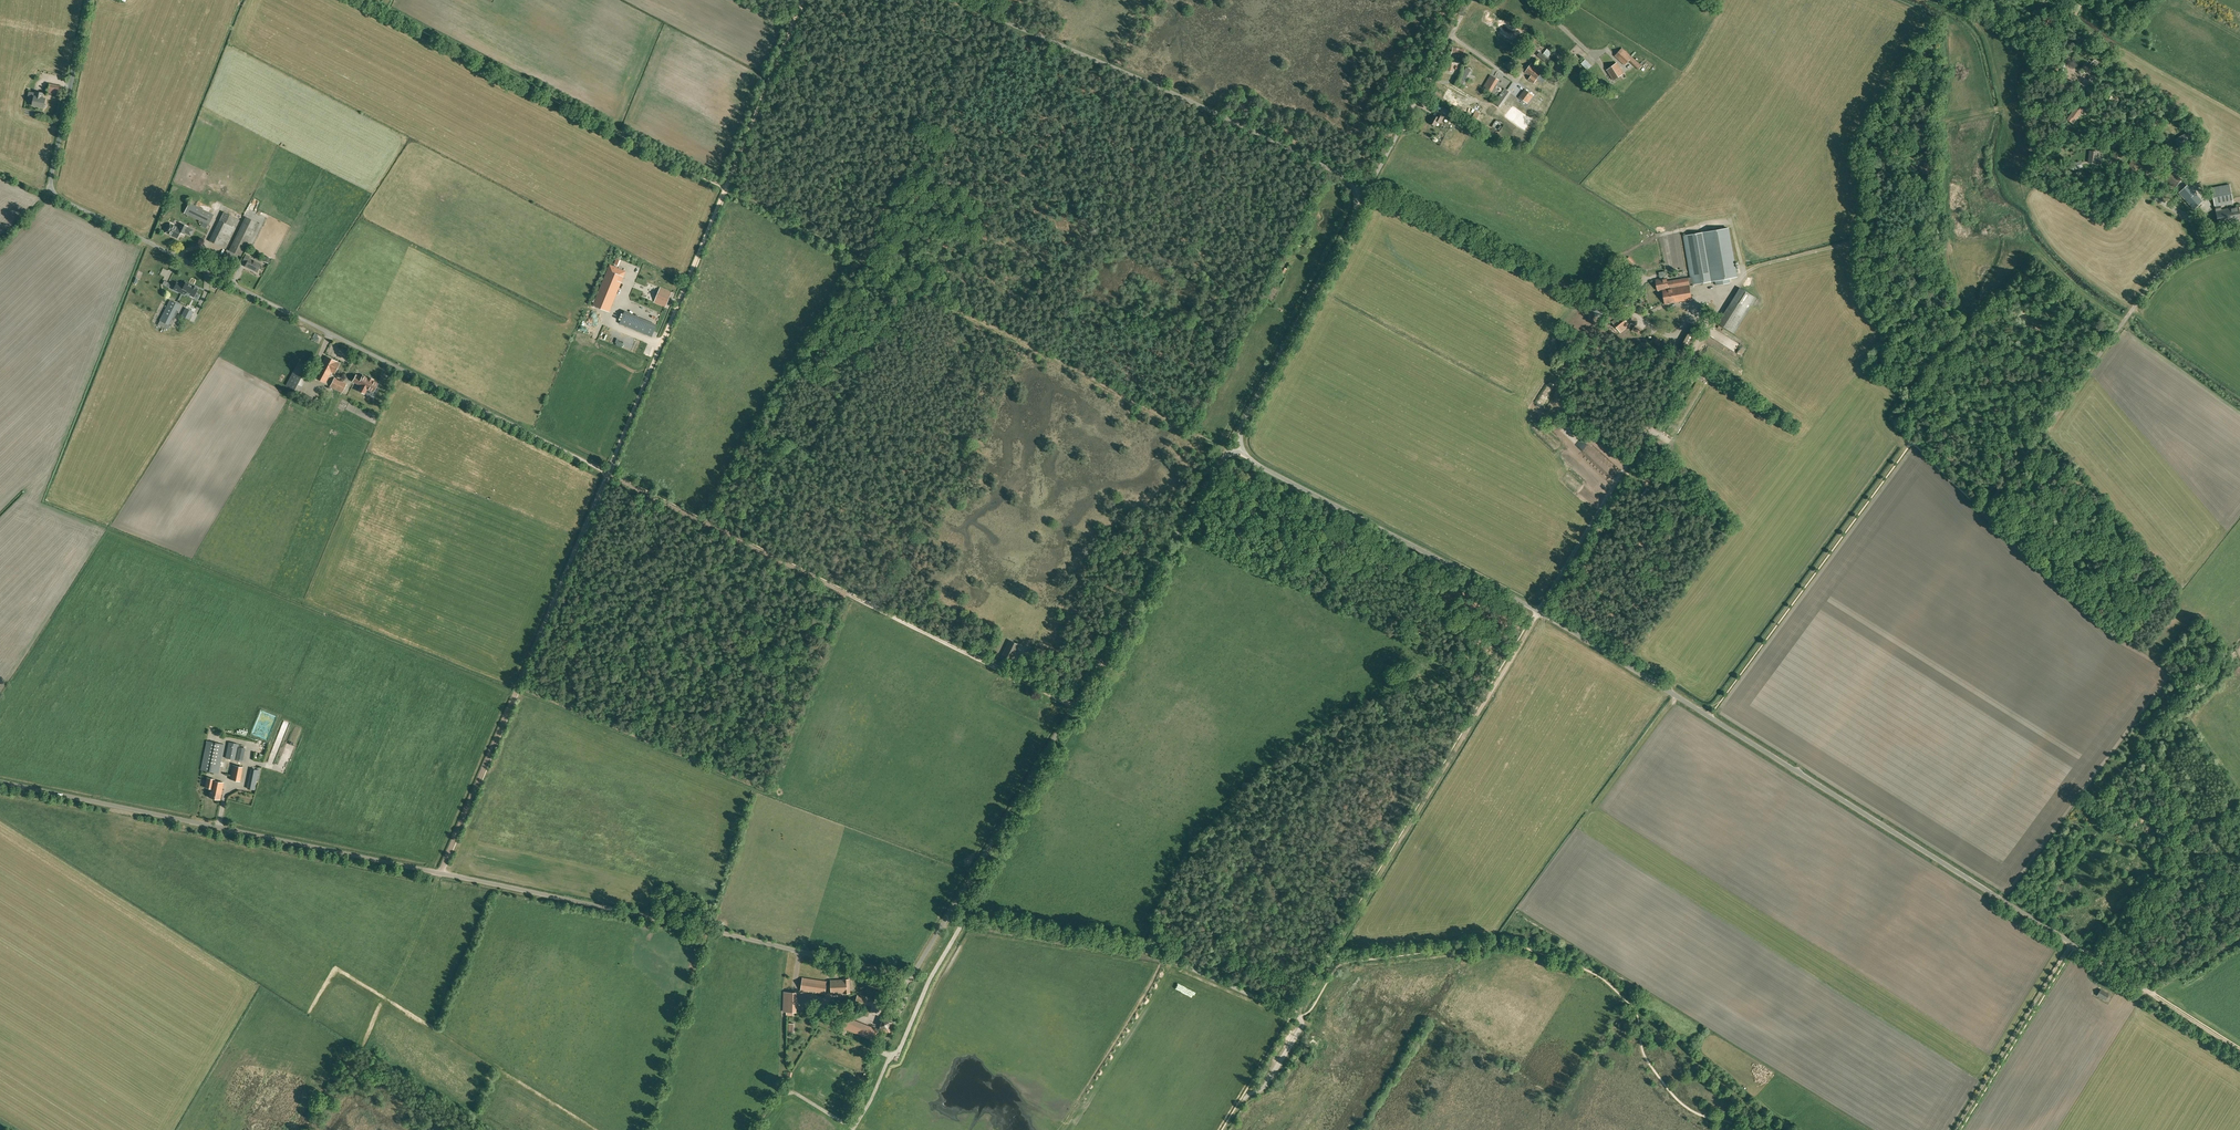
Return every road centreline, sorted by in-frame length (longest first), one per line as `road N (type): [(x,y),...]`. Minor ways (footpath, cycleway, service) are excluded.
road 1 (unclassified): [(914,972),(906,977),(701,927),(0,783)]
road 2 (unclassified): [(2148,991),(1538,610)]
road 3 (track): [(608,473),(51,190)]
road 4 (unclassified): [(948,916),(1223,458),(1238,452)]
road 5 (track): [(1074,707),(608,473)]
road 6 (track): [(1327,963),(1505,942),(1579,963),(1782,1129)]
road 7 (track): [(608,473),(799,0)]
road 8 (unclassified): [(1241,1104),(1266,1084),(1301,1028),(1295,1013),(1154,955),(948,916)]
road 9 (track): [(2239,408),(2124,329),(2036,251),(1900,389)]
road 10 (unclassified): [(1356,194),(1342,175),(1291,150),(955,0)]
road 11 (track): [(1699,711),(1715,703),(1907,444),(1991,505)]
road 12 (track): [(440,873),(608,473)]
road 13 (track): [(727,189),(367,0)]
road 14 (unclassified): [(1991,505),(2161,274),(2191,253),(2239,239)]
road 15 (track): [(1051,357),(727,189)]
road 16 (unclassified): [(1257,465),(1538,610)]
road 17 (unclassified): [(1238,452),(1240,422),(1355,214),(1356,194)]
road 18 (track): [(1464,735),(1327,963)]
road 19 (unclassified): [(1356,194),(1369,187),(1472,0)]
road 20 (track): [(2072,944),(1957,1129)]
road 21 (unclassified): [(1652,426),(1538,610)]
road 22 (track): [(1238,452),(1051,357)]
road 23 (unclassified): [(51,190),(88,0)]
road 24 (track): [(1857,132),(2003,109)]
road 25 (track): [(1538,610),(1464,735)]

